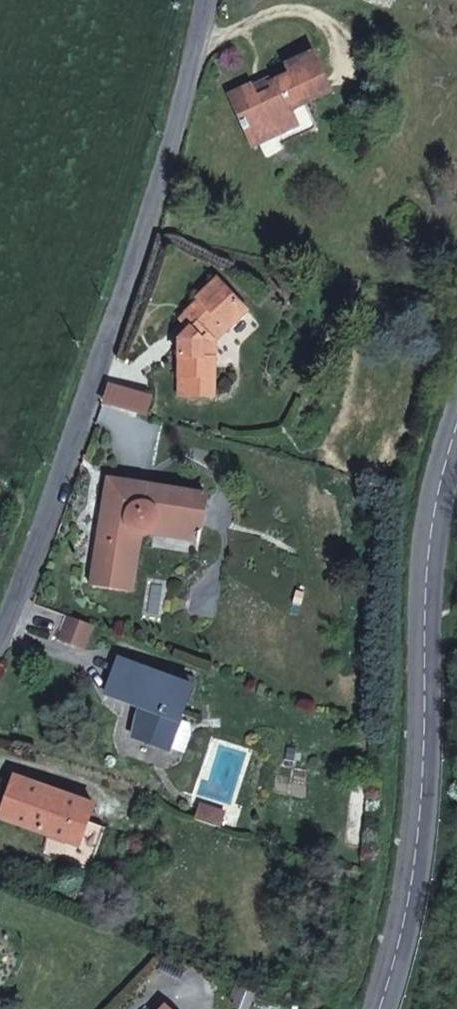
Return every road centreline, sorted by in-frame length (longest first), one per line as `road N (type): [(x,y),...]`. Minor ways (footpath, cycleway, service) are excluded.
road 1 (residential): [(0,627),(184,89),(205,0)]
road 2 (secondary): [(394,1008),(456,423)]

